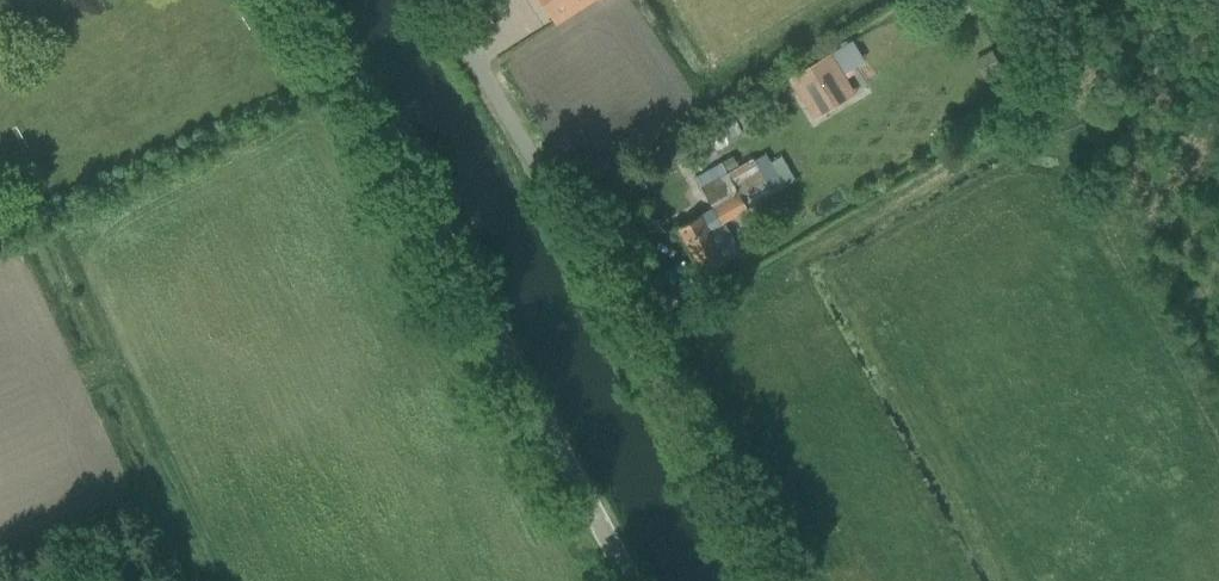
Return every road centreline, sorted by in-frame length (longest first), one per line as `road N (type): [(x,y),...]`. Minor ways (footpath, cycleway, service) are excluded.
road 1 (unclassified): [(777,580),(448,0)]
road 2 (tertiary): [(638,580),(318,0)]

